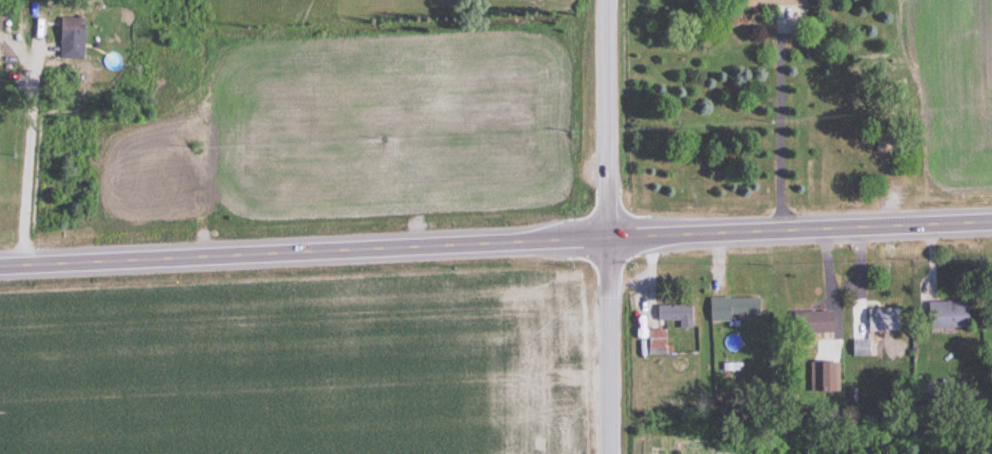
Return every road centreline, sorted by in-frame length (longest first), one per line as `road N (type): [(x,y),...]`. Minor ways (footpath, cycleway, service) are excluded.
road 1 (primary): [(0,265),(991,221)]
road 2 (tertiary): [(609,237),(608,0)]
road 3 (residential): [(611,453),(609,237)]

